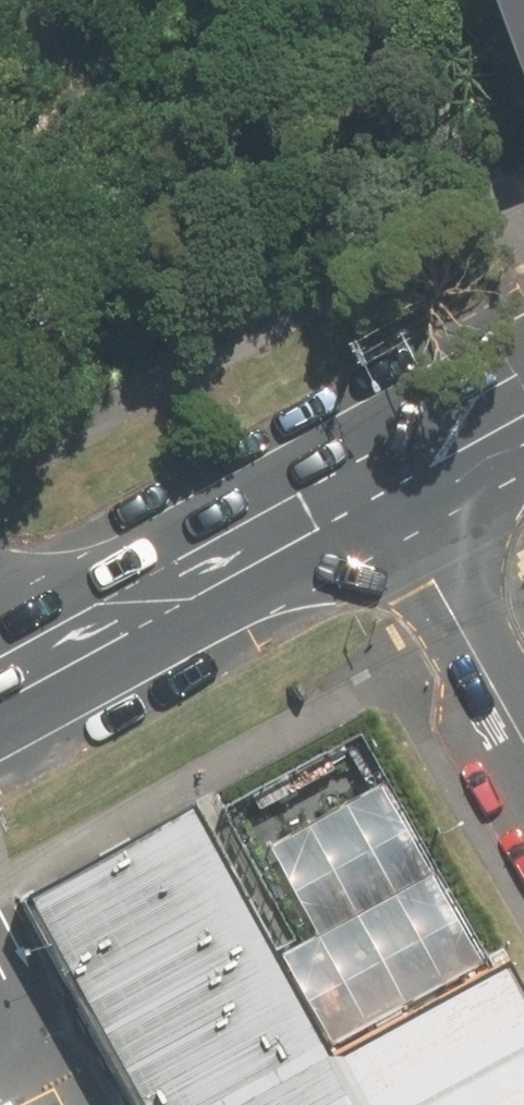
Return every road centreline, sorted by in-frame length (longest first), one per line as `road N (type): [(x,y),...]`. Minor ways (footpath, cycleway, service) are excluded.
road 1 (secondary): [(365,466),(0,665)]
road 2 (unclassified): [(365,466),(523,755)]
road 3 (secondary): [(523,375),(365,466)]

